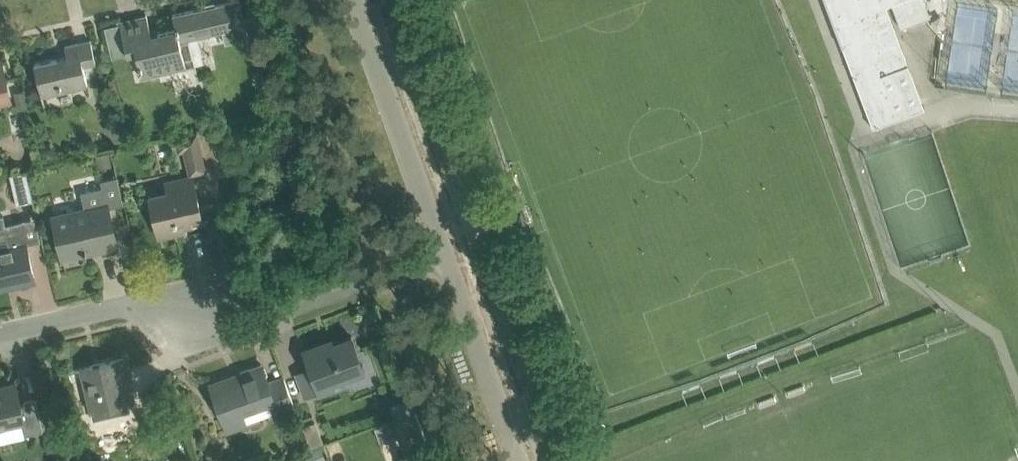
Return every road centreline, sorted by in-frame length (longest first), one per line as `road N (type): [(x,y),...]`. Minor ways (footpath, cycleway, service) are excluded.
road 1 (residential): [(0,334),(130,305),(272,318),(444,250)]
road 2 (unclassified): [(444,250),(355,0)]
road 3 (unclassified): [(520,460),(444,250)]

